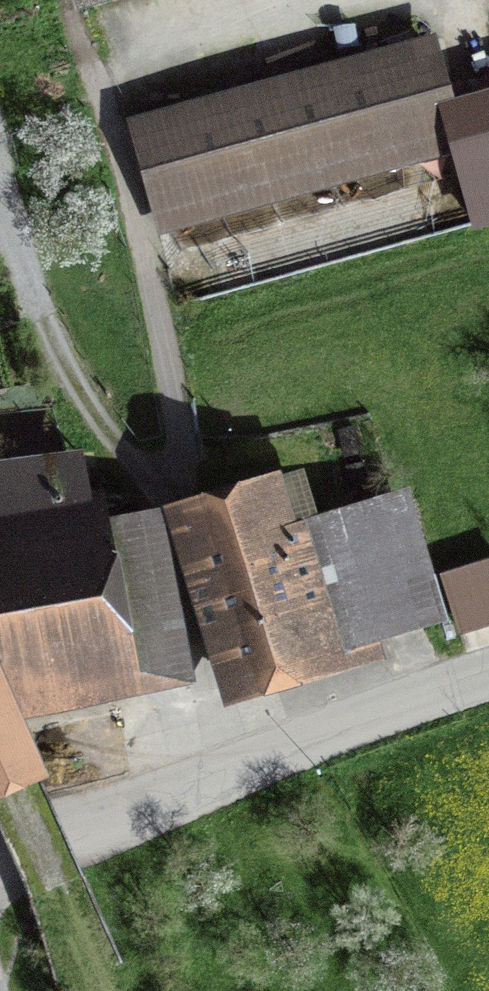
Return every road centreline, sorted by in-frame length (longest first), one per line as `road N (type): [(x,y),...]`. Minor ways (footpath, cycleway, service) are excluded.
road 1 (track): [(247,764),(160,495),(76,388),(0,170)]
road 2 (track): [(160,495),(184,429),(86,51),(267,0)]
road 3 (tertiary): [(0,844),(488,679)]

